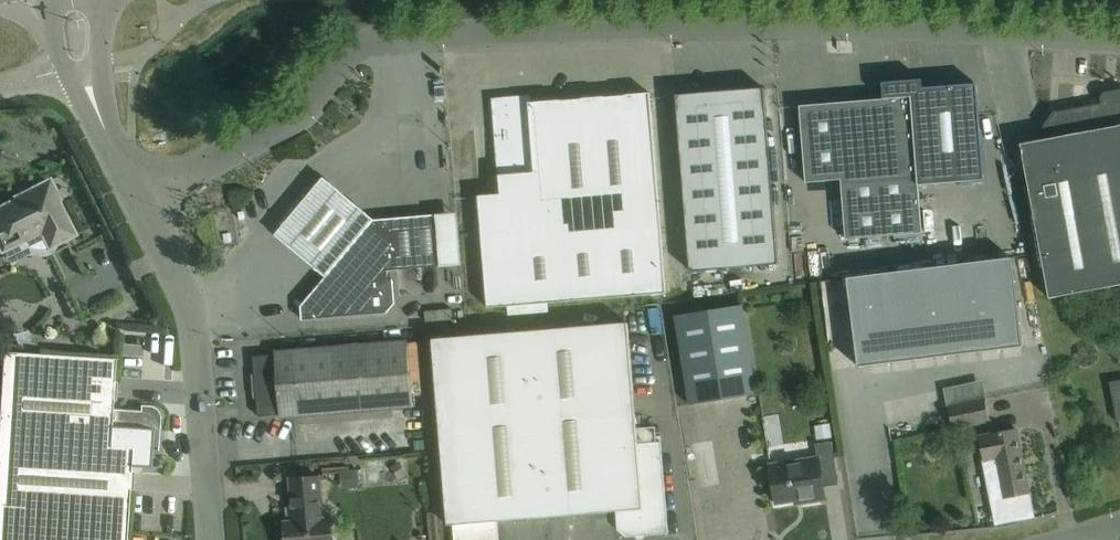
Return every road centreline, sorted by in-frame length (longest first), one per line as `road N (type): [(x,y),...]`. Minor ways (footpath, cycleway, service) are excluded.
road 1 (unclassified): [(138,193),(282,132),(354,50),(387,31),(851,27),(1119,39)]
road 2 (unclassified): [(207,539),(194,316),(138,193)]
road 3 (unclassified): [(138,193),(85,71)]

